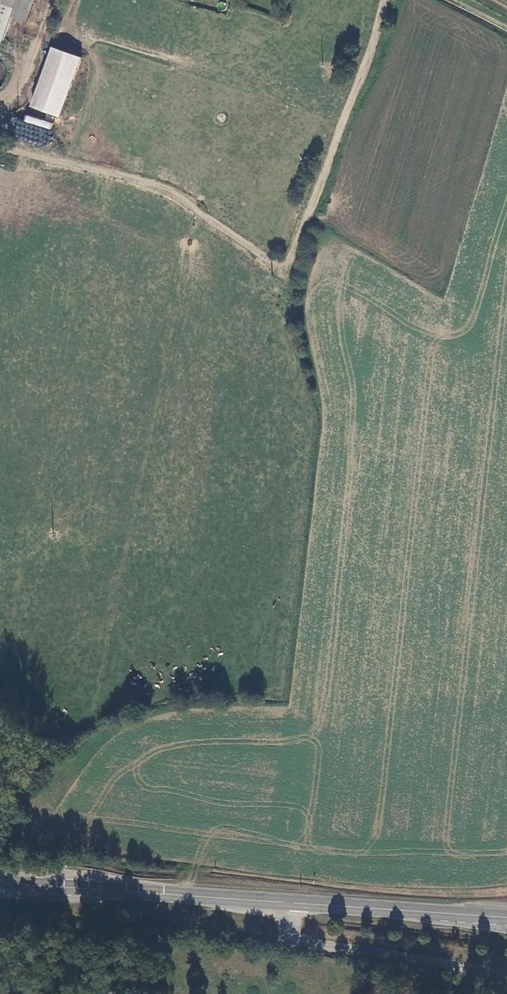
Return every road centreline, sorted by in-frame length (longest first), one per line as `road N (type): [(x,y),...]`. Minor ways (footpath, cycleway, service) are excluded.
road 1 (primary): [(506,917),(0,882)]

